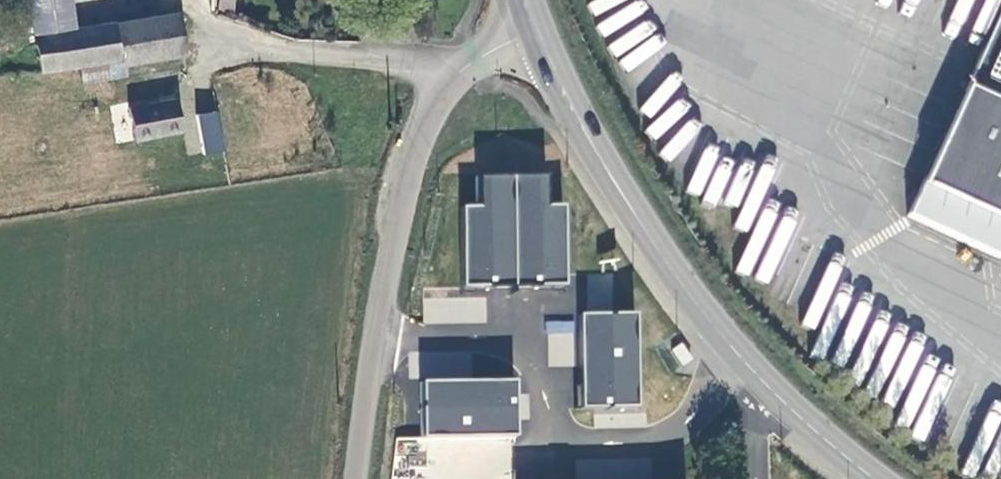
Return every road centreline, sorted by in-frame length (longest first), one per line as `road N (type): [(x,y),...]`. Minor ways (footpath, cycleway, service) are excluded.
road 1 (primary): [(534,28),(581,128),(676,279),(772,394),(874,478)]
road 2 (unclassified): [(534,28),(464,69),(430,112),(392,246),(355,478)]

